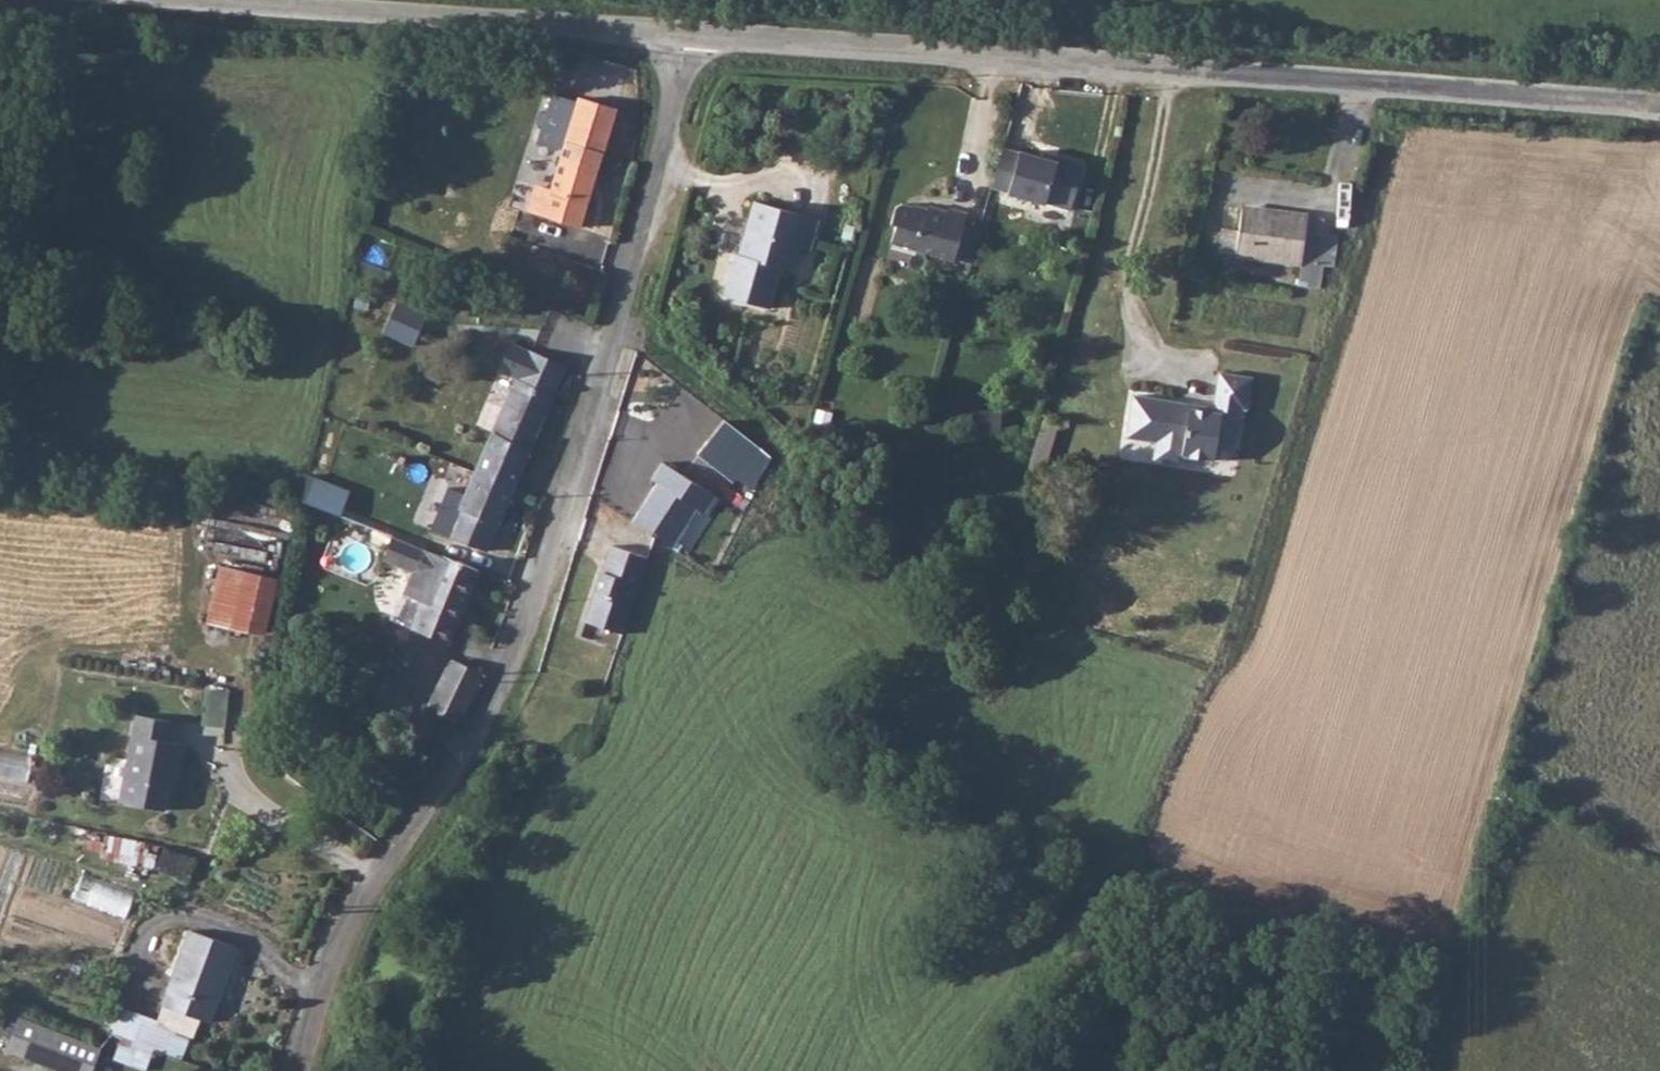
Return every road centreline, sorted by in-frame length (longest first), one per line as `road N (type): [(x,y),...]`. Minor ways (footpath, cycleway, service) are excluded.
road 1 (residential): [(300,1070),(347,925),(496,693),(566,497),(691,35)]
road 2 (unclassified): [(1659,106),(691,35)]
road 3 (unclassified): [(691,35),(212,0)]

